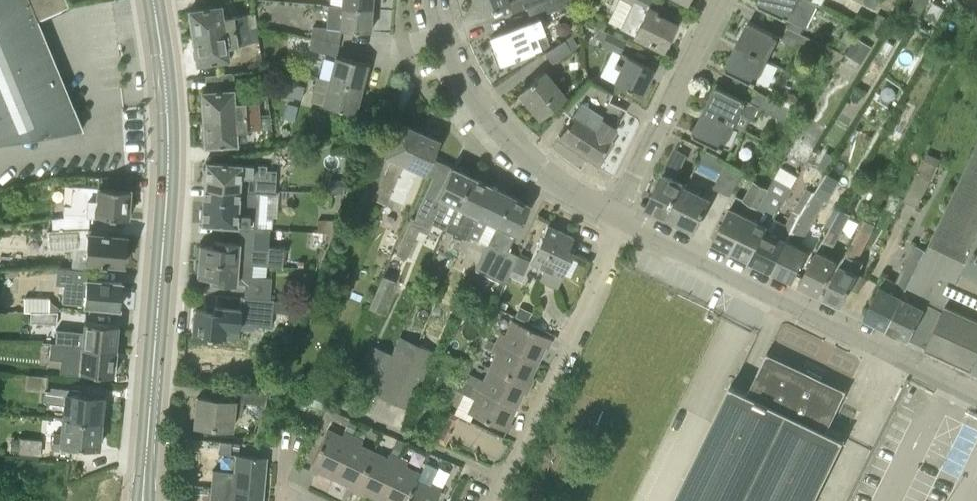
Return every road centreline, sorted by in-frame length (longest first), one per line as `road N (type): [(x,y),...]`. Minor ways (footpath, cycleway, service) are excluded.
road 1 (secondary): [(143,500),(168,158),(152,0)]
road 2 (residential): [(976,397),(620,213)]
road 3 (residential): [(495,500),(592,296),(620,213)]
road 4 (residential): [(620,213),(544,169),(504,134),(453,47),(435,0)]
road 5 (residential): [(620,213),(720,0)]

